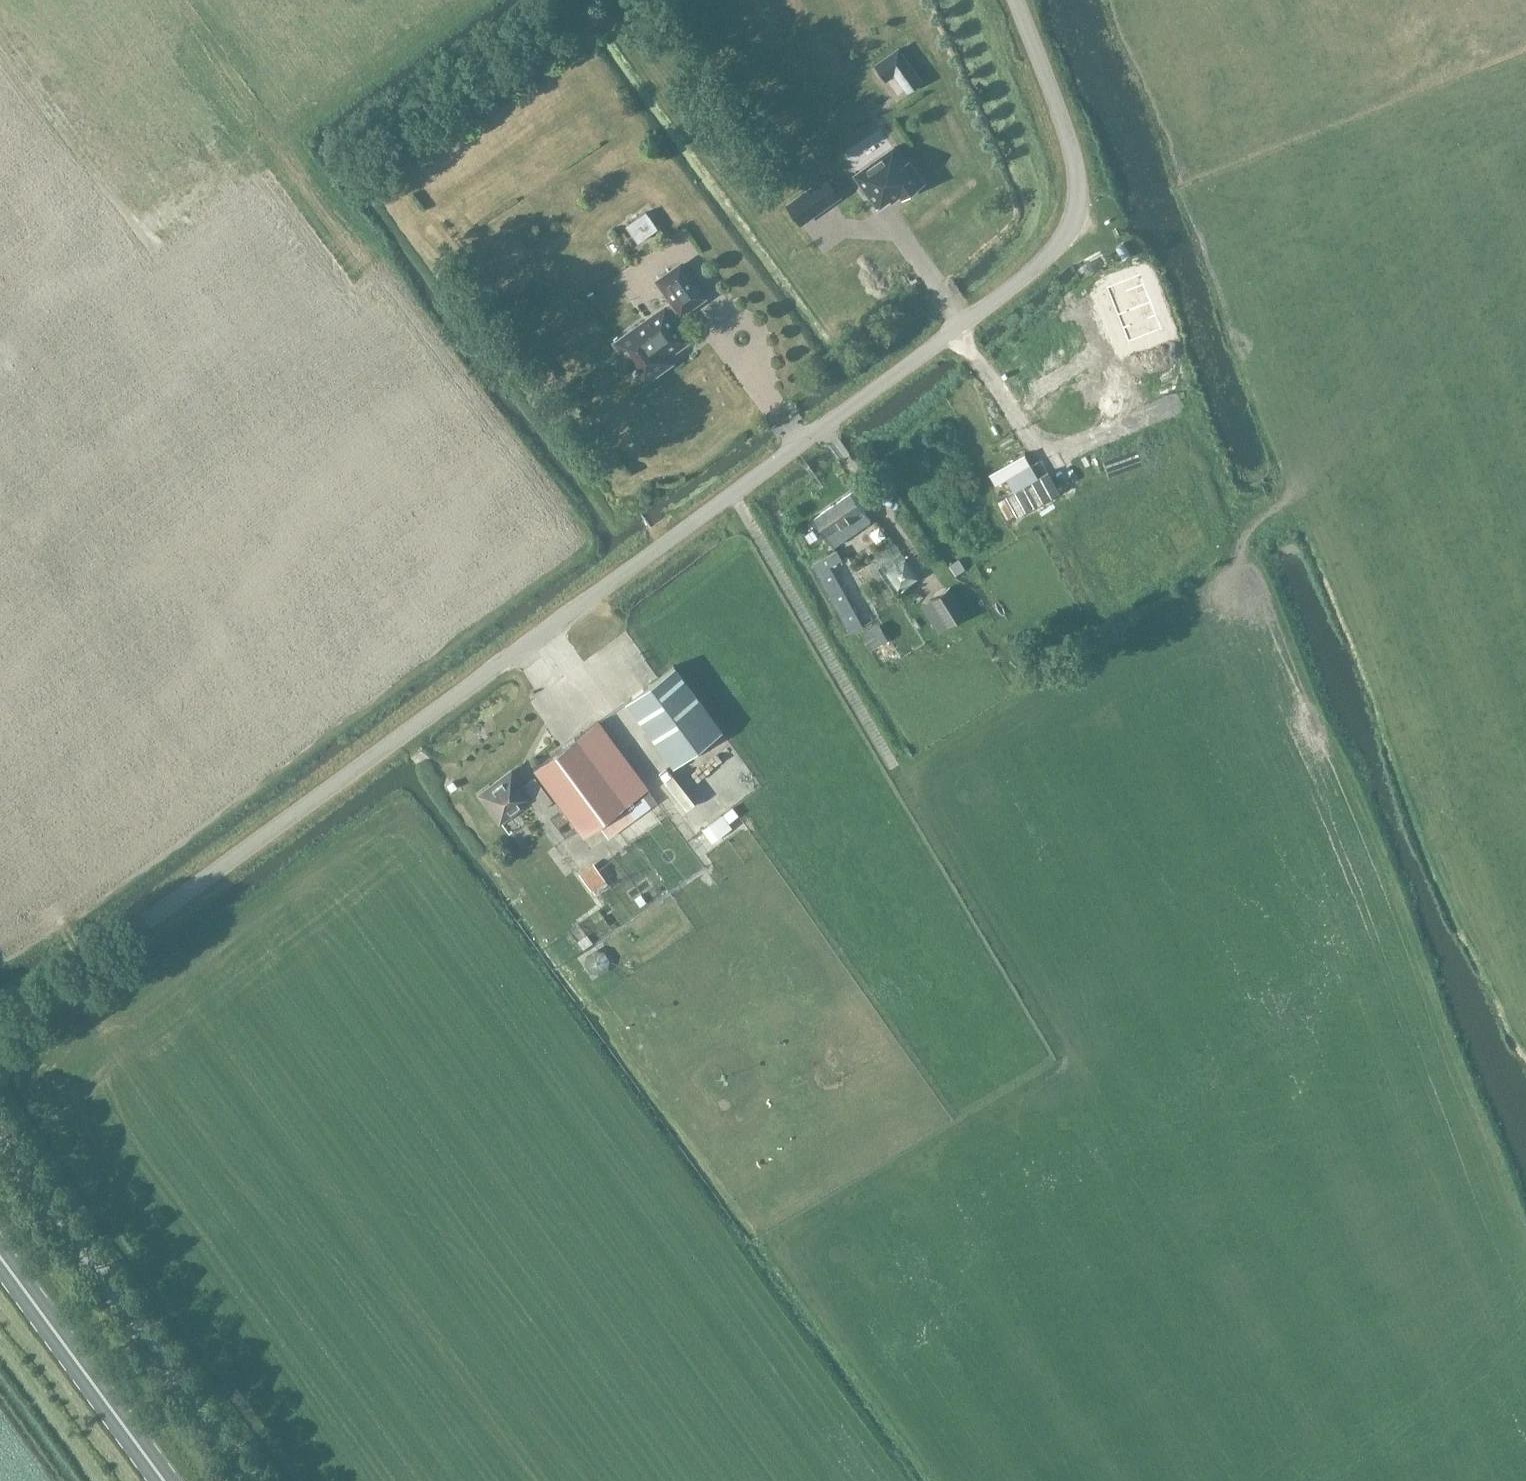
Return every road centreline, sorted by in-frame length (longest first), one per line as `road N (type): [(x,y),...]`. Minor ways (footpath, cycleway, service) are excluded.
road 1 (unclassified): [(0,1046),(1061,245),(1077,213),(1070,141),(1016,0)]
road 2 (unclassified): [(258,1480),(0,1127)]
road 3 (primary): [(163,1480),(0,1258)]

